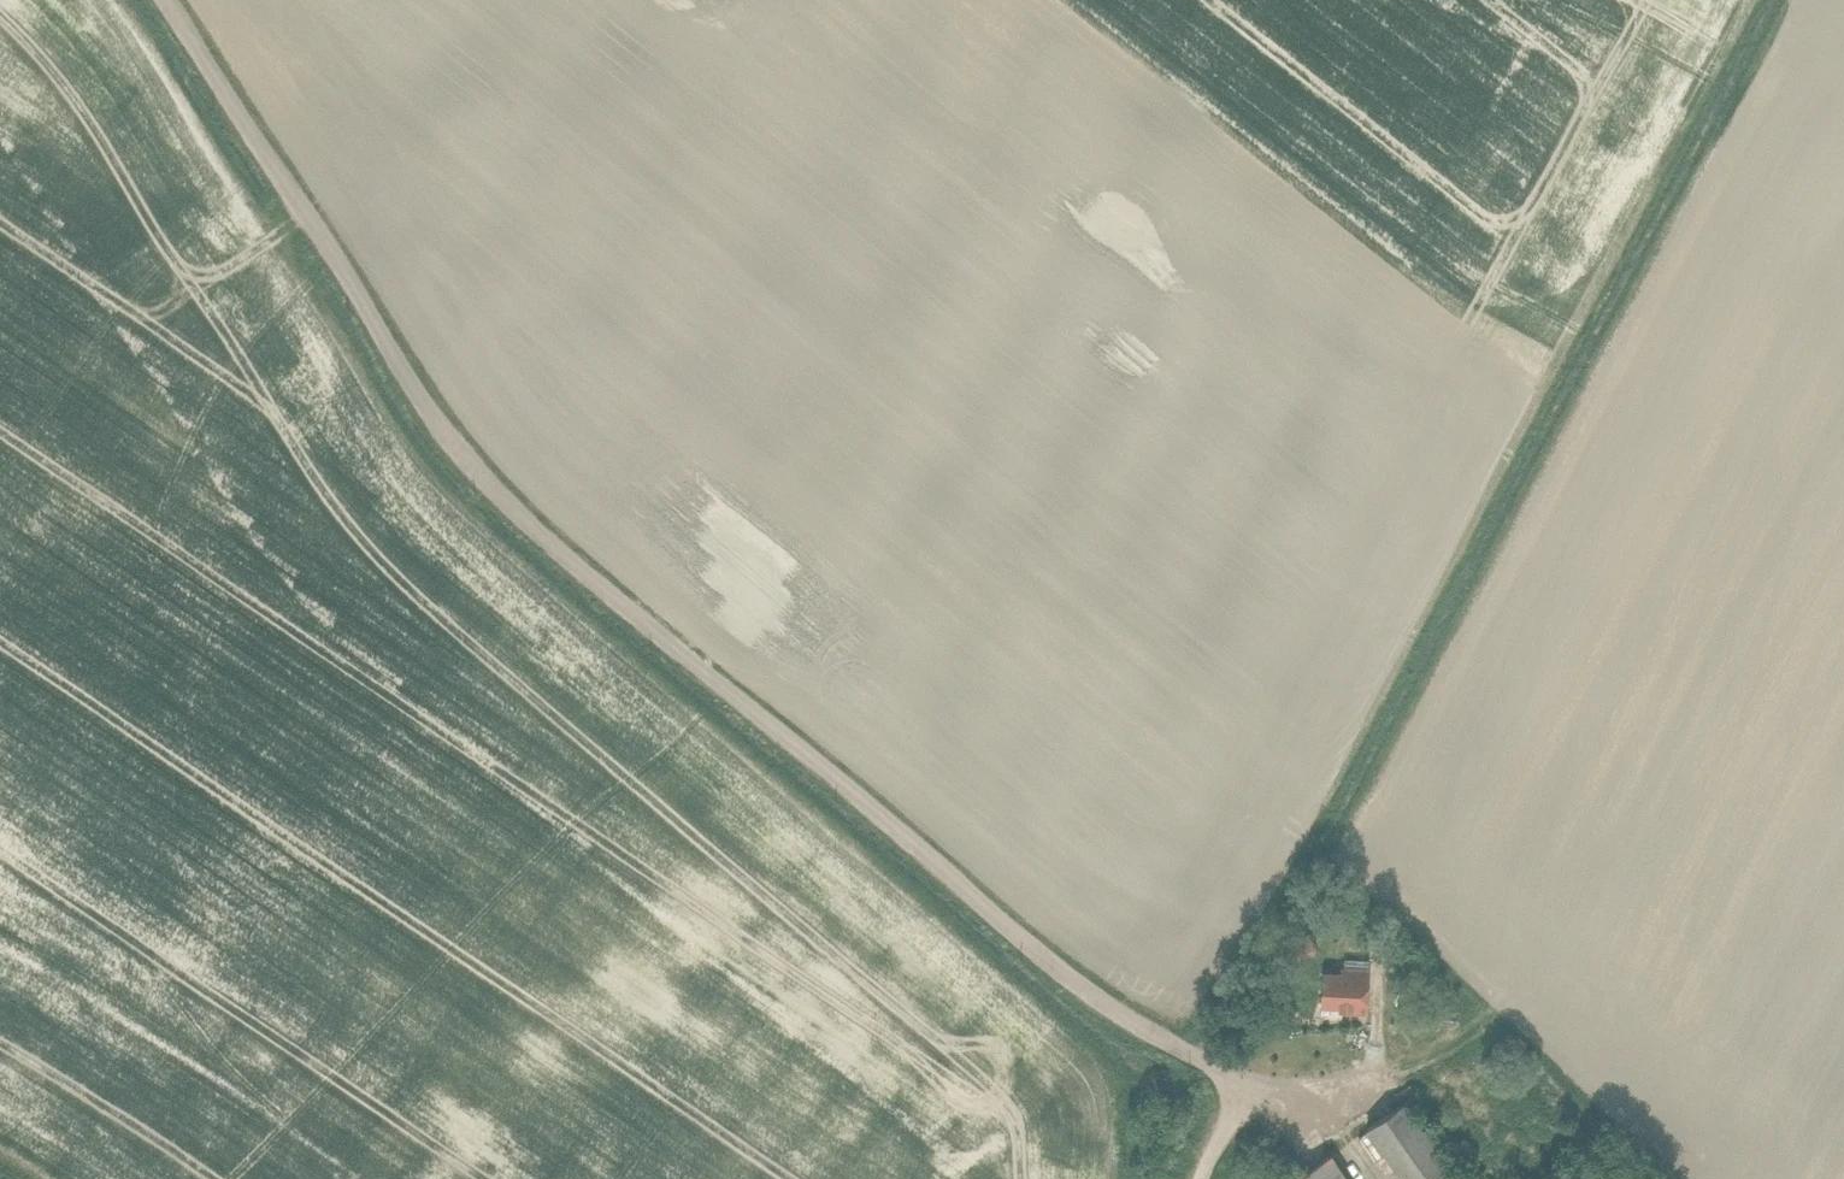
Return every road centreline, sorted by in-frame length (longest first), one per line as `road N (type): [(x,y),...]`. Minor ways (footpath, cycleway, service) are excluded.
road 1 (track): [(1321,1127),(1181,1055),(1034,959),(447,477),(136,0)]

